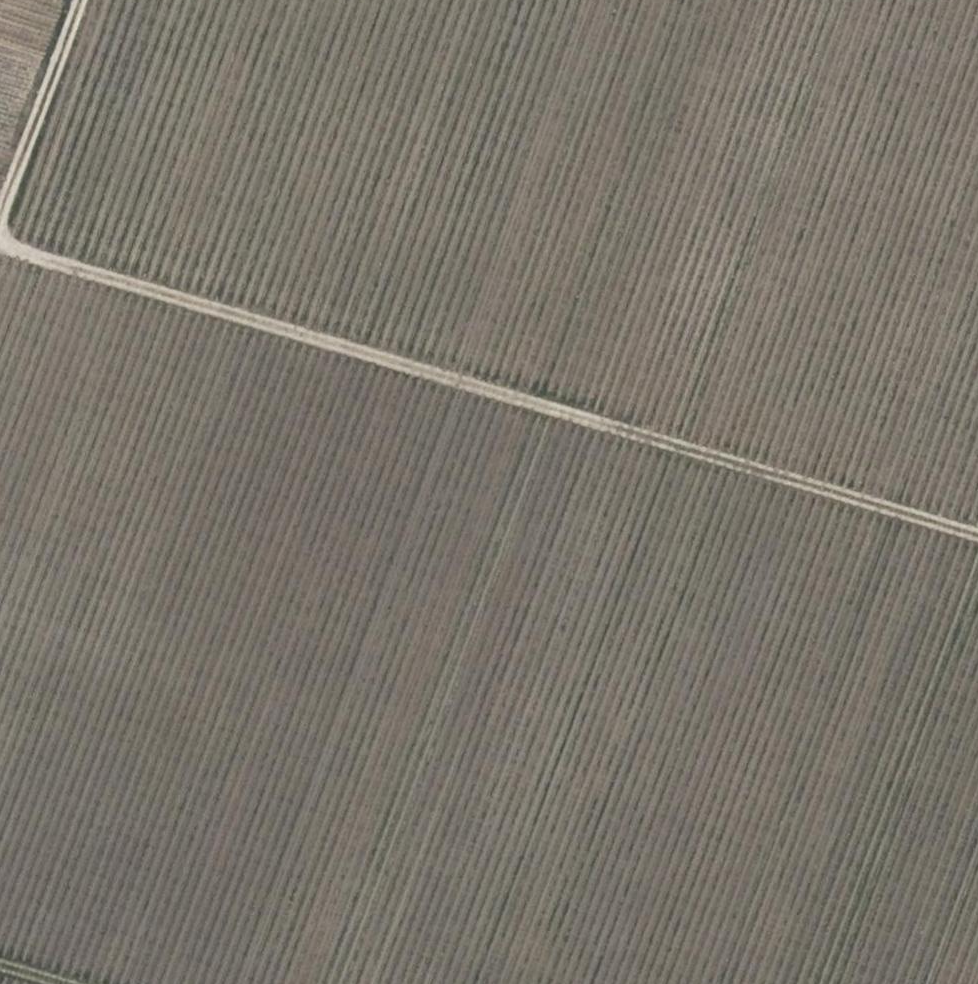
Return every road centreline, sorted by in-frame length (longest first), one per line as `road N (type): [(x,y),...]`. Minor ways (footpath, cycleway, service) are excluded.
road 1 (track): [(0,187),(63,0)]

